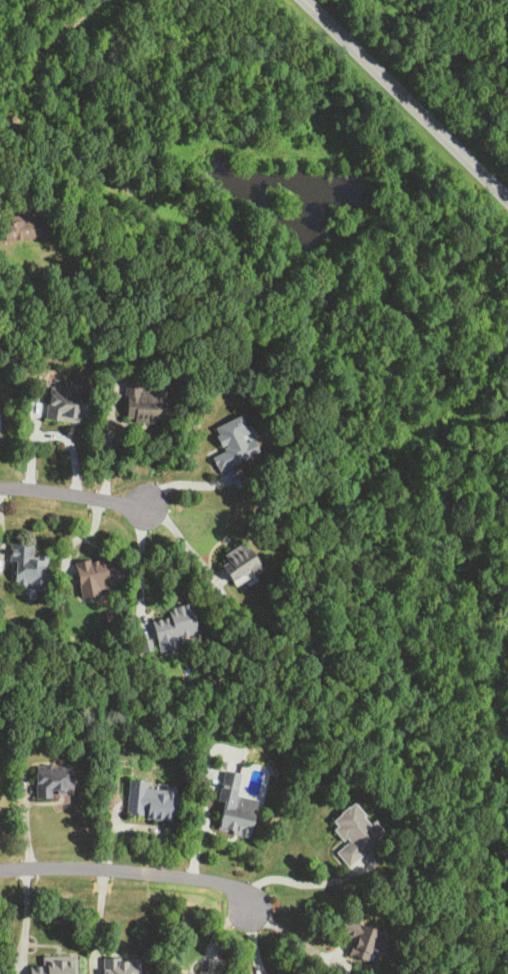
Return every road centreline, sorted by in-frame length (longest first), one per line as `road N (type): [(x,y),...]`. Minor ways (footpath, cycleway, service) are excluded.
road 1 (residential): [(304,0),(507,202)]
road 2 (residential): [(0,874),(161,879),(248,909)]
road 3 (residential): [(0,493),(146,511)]

